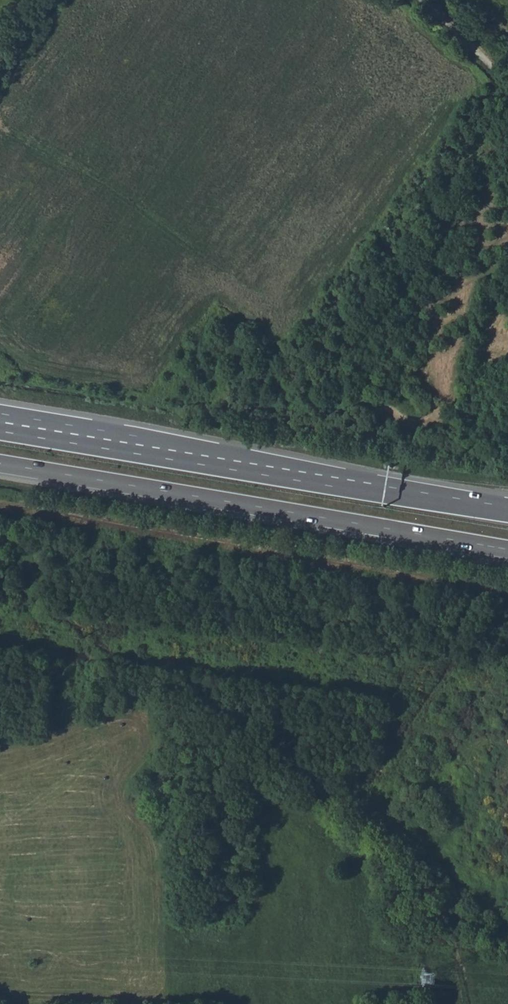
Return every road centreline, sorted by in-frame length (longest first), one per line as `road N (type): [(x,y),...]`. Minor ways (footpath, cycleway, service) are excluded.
road 1 (unclassified): [(507,596),(0,506)]
road 2 (trunk): [(507,509),(0,422)]
road 3 (trunk): [(0,464),(507,549)]

